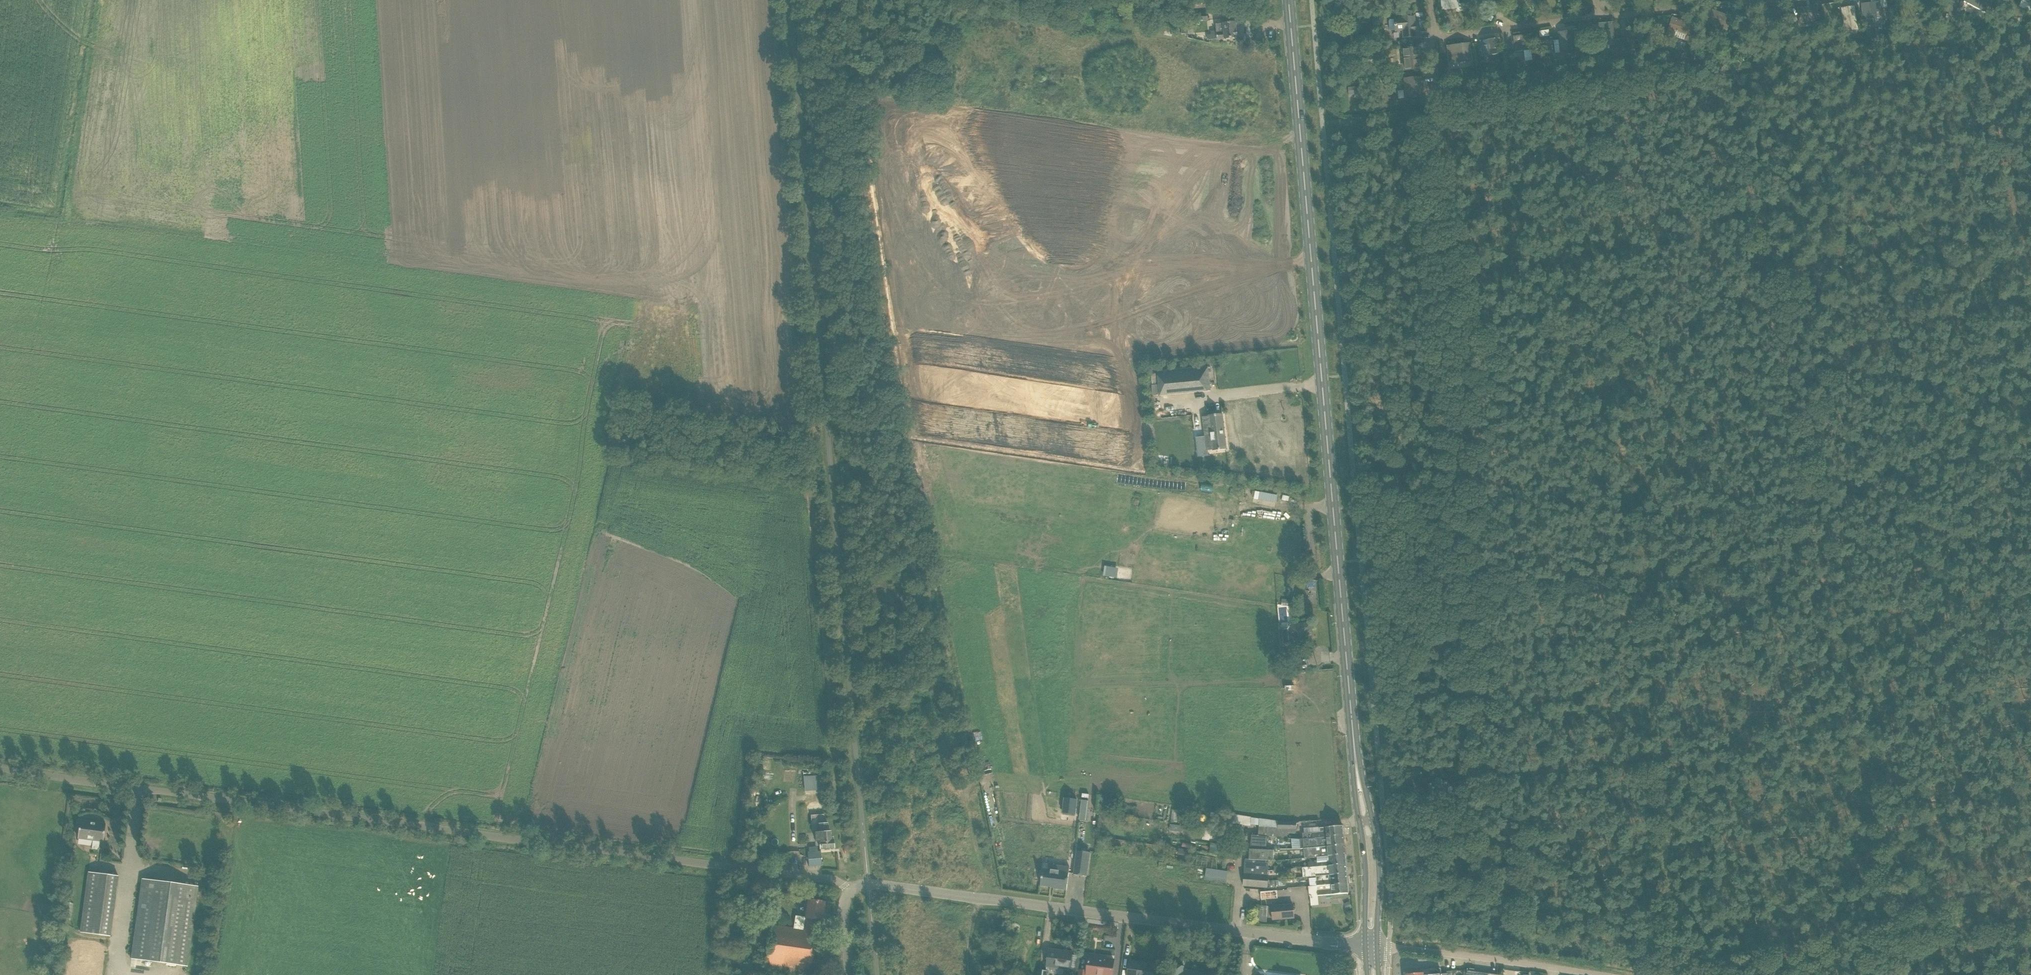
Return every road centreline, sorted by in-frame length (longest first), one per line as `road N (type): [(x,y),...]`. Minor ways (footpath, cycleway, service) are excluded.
road 1 (track): [(2030,28),(1600,88),(1640,579),(1818,563),(1878,880),(2030,839)]
road 2 (unclassified): [(849,891),(827,879),(0,769)]
road 3 (track): [(1671,974),(1640,579),(1463,595),(1482,812)]
road 4 (primary): [(1353,738),(1288,0)]
road 5 (unclassified): [(1365,945),(882,885),(849,891)]
road 6 (track): [(1818,563),(1726,71)]
road 7 (track): [(1973,36),(2030,286)]
road 8 (unclassified): [(1597,974),(1377,946)]
road 9 (primary): [(1377,946),(1377,850),(1353,738)]
road 10 (primary): [(1353,738),(1365,945)]
road 11 (residential): [(1435,37),(1596,16)]

